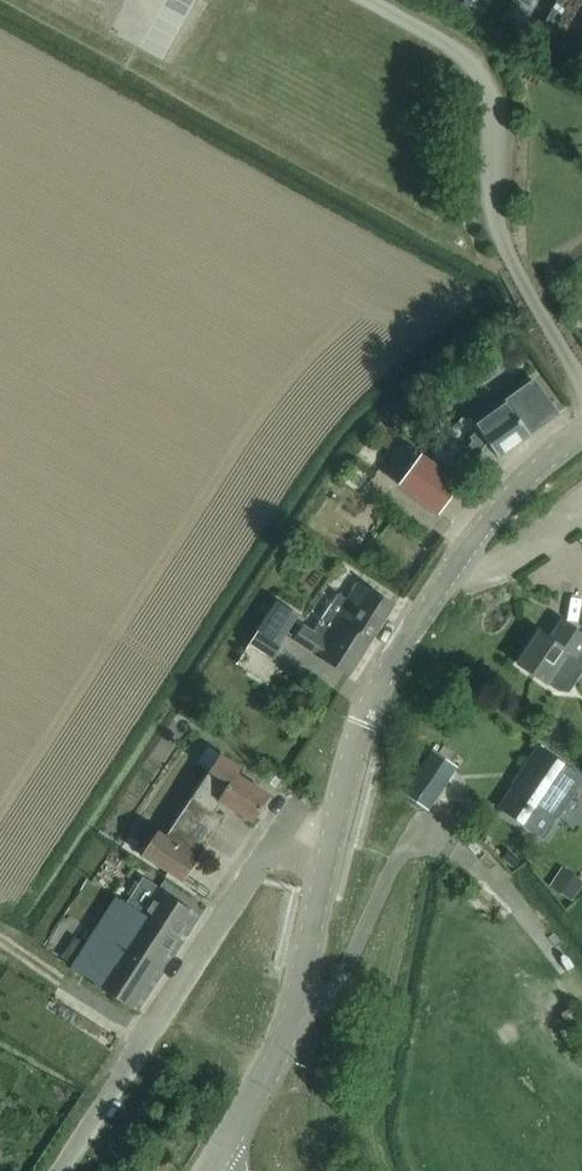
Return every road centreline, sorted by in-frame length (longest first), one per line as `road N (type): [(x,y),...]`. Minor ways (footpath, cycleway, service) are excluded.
road 1 (tertiary): [(329,843),(362,725),(441,588),(515,486),(581,433)]
road 2 (unclassified): [(581,378),(497,229),(493,104),(476,64),(366,0)]
road 3 (residential): [(55,1170),(284,827),(329,843)]
road 4 (tertiary): [(213,1164),(287,1040),(329,843)]

